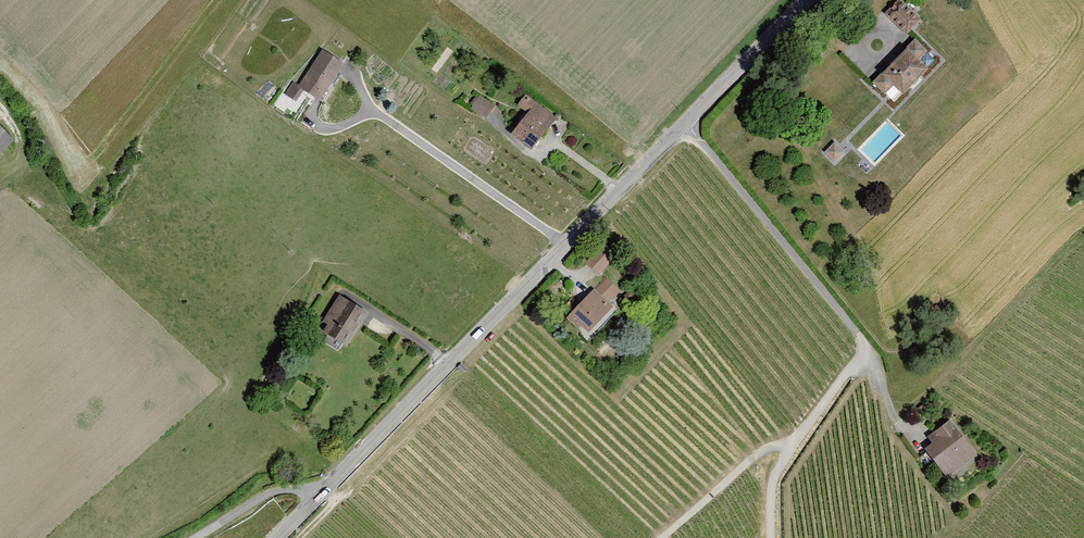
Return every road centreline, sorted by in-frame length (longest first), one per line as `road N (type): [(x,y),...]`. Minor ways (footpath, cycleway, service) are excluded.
road 1 (tertiary): [(275,537),(685,122)]
road 2 (residential): [(685,122),(867,347),(776,472),(771,537)]
road 3 (tertiary): [(685,122),(805,0)]
road 4 (track): [(791,448),(774,446),(748,462),(663,537)]

